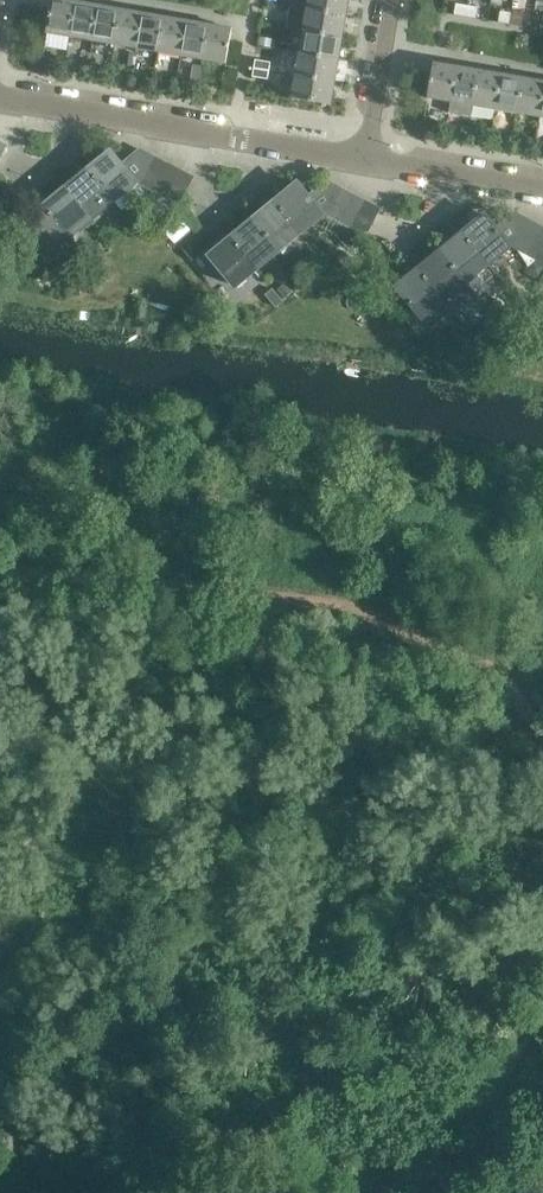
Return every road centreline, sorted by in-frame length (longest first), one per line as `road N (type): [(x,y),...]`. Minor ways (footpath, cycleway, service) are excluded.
road 1 (residential): [(367,161),(0,93)]
road 2 (residential): [(542,190),(367,161)]
road 3 (residential): [(367,161),(393,0)]

